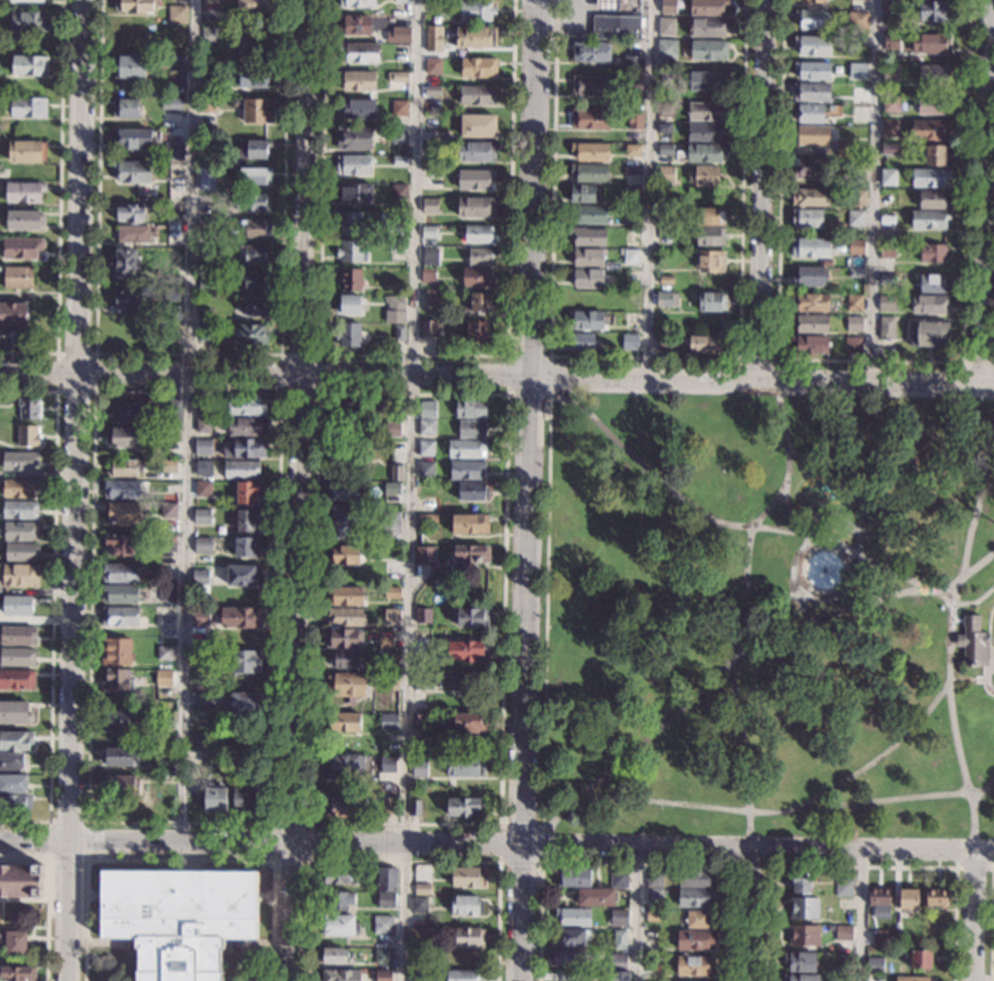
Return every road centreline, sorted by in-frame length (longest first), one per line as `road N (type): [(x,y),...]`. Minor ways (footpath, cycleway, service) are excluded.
road 1 (residential): [(993,853),(0,841)]
road 2 (residential): [(66,980),(85,0)]
road 3 (residential): [(292,980),(303,375)]
road 4 (tertiary): [(529,376),(519,980)]
road 5 (residential): [(993,385),(529,376)]
road 6 (residential): [(984,384),(990,0)]
road 7 (residential): [(756,380),(765,0)]
road 8 (tertiary): [(540,0),(529,376)]
road 9 (residential): [(303,375),(309,0)]
road 10 (residential): [(303,375),(0,376)]
road 11 (residential): [(529,376),(303,375)]
road 12 (residential): [(744,980),(745,848)]
road 13 (residential): [(971,980),(973,853)]

